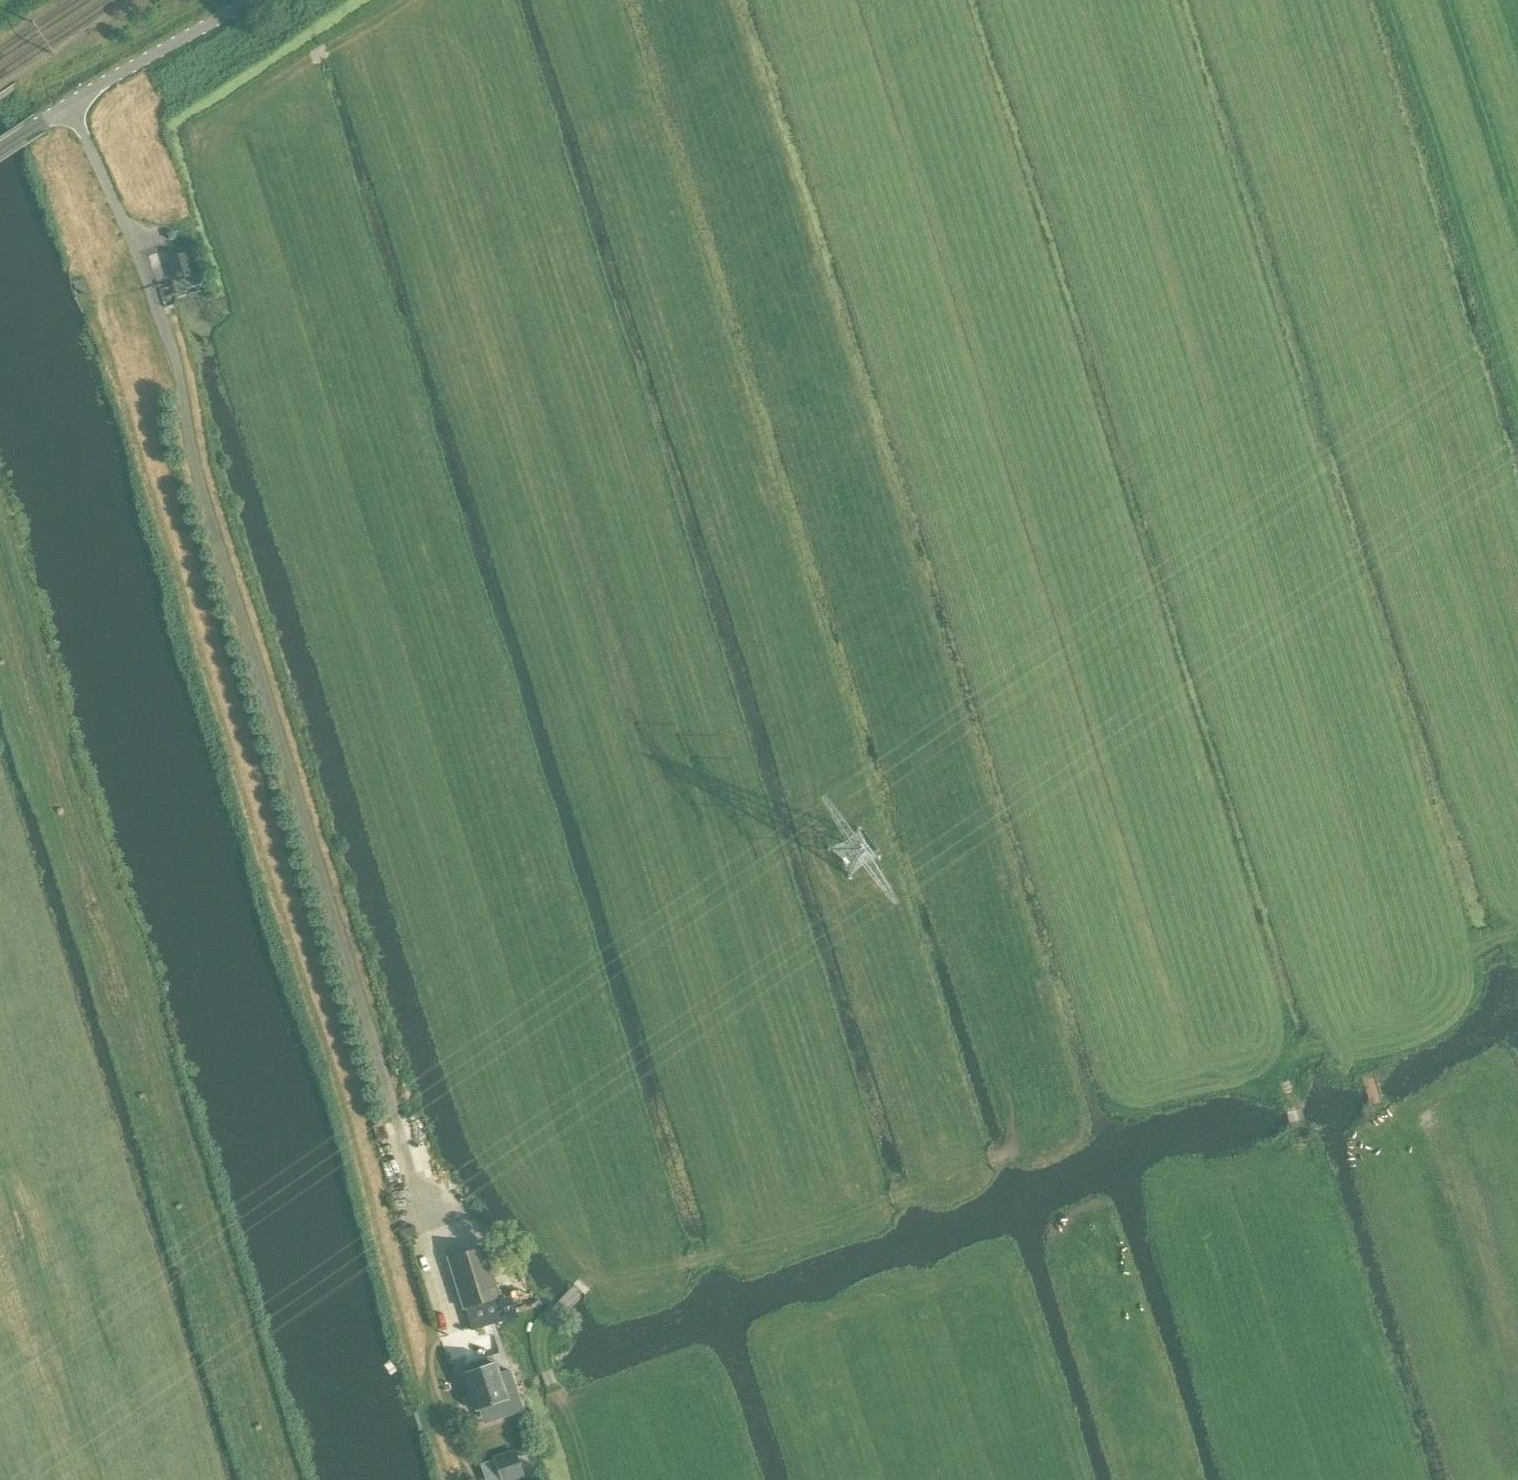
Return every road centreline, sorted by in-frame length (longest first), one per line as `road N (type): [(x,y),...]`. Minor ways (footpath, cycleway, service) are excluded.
road 1 (unclassified): [(0,150),(248,0)]

